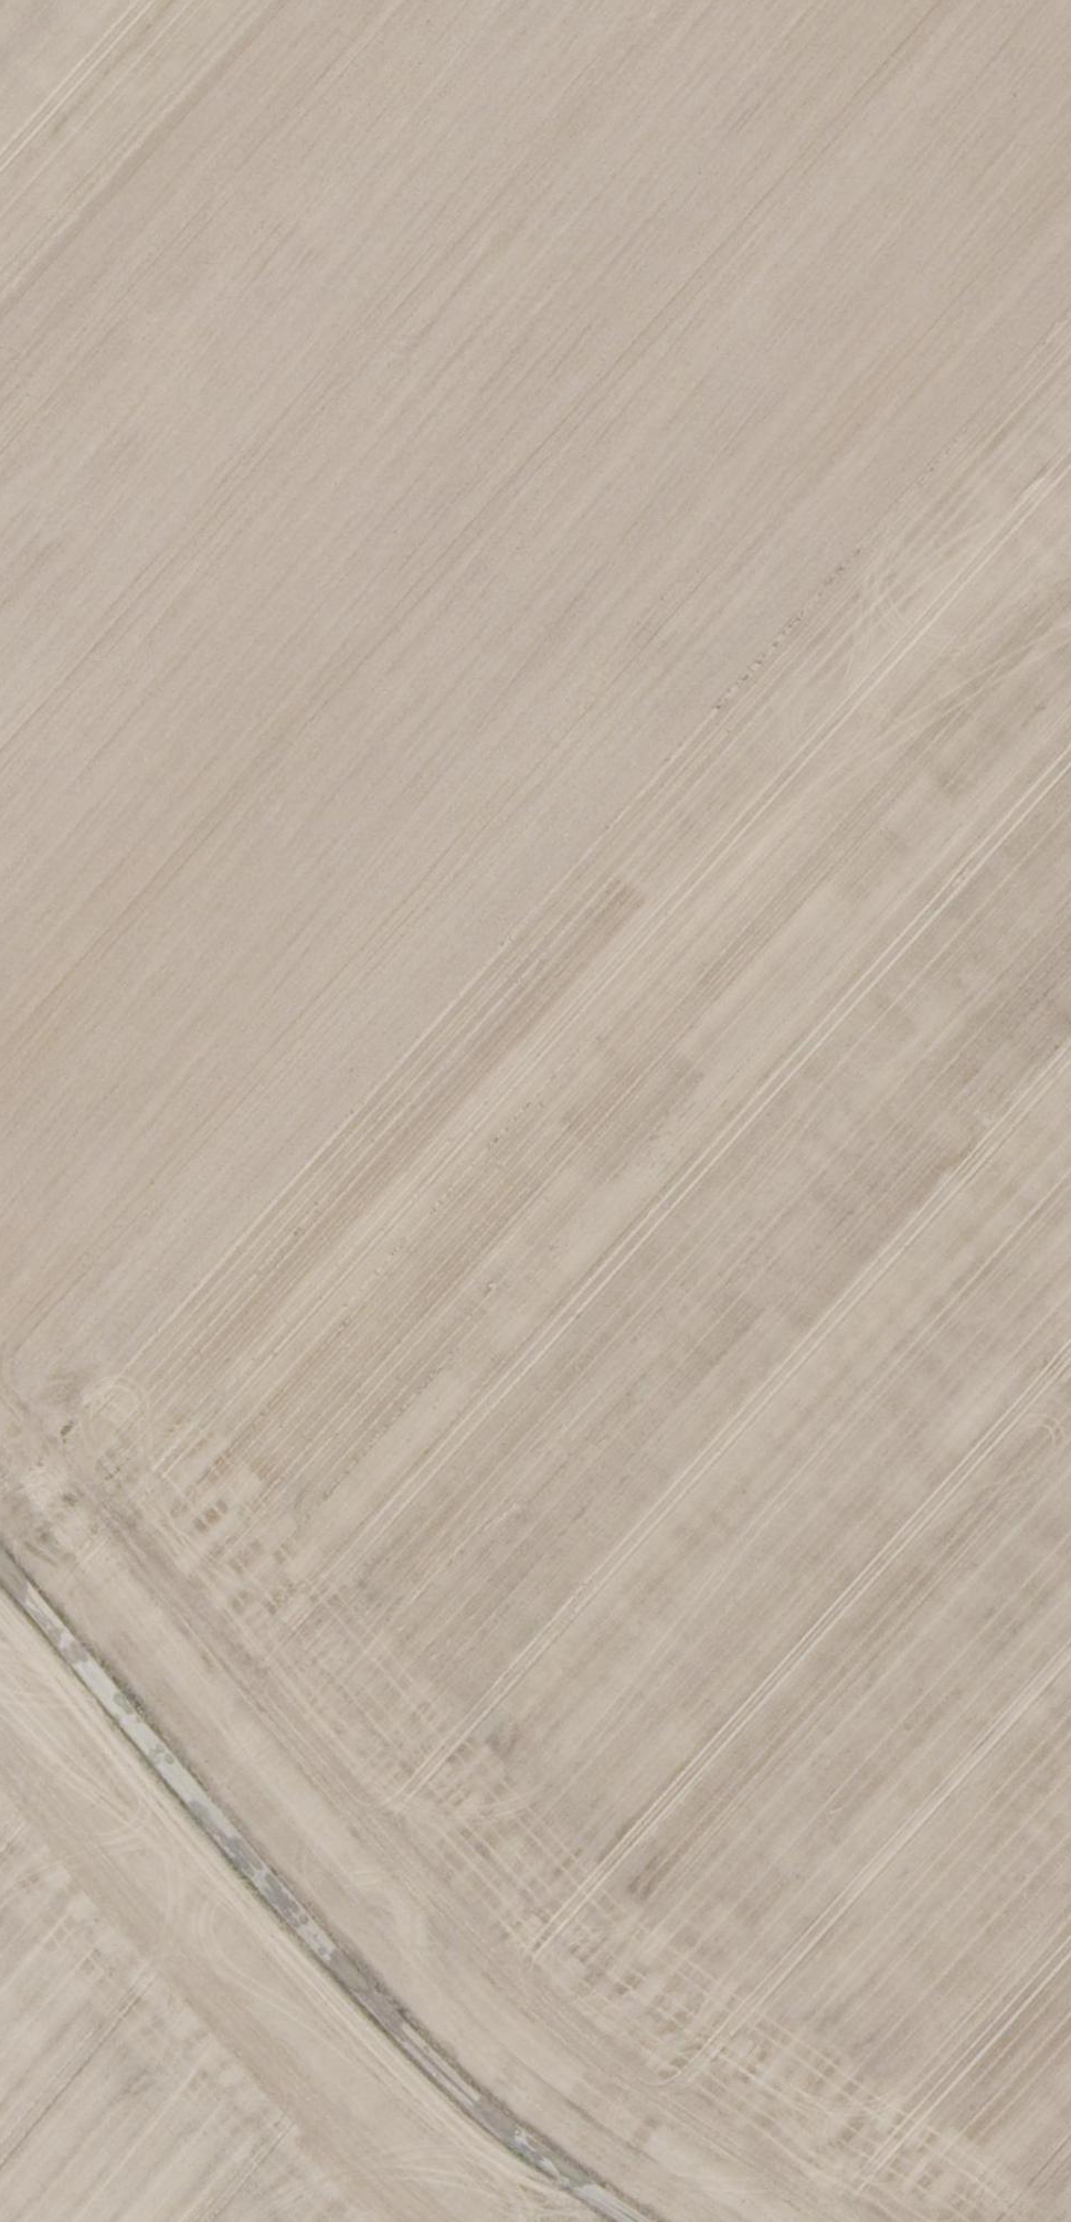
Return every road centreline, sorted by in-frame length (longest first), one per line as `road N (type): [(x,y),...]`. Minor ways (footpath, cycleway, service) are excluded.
road 1 (track): [(0,1597),(462,2122),(619,2221)]

